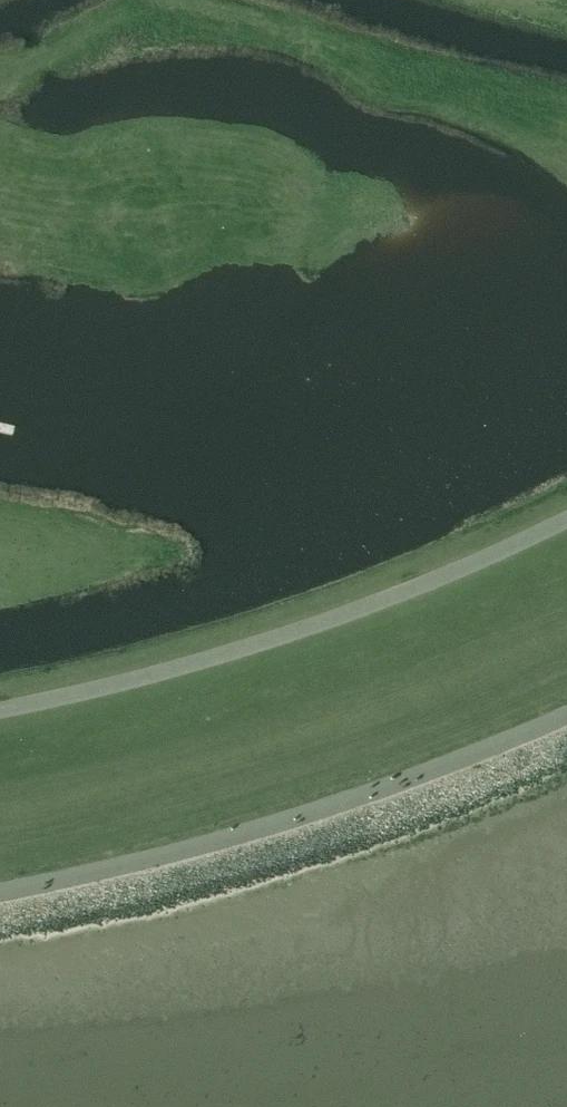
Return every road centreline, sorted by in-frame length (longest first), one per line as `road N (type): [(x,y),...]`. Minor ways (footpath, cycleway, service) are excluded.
road 1 (unclassified): [(566,527),(322,631),(0,718)]
road 2 (unclassified): [(0,908),(206,863),(566,734)]

